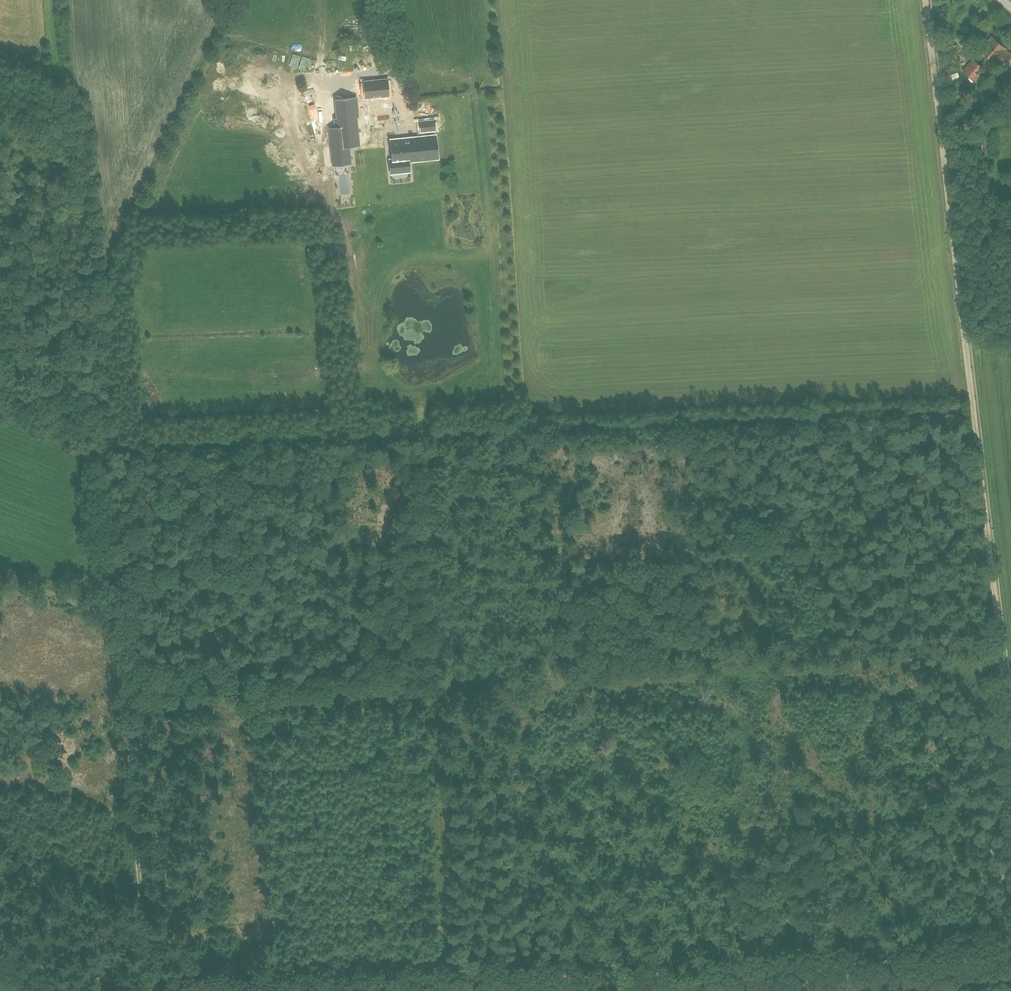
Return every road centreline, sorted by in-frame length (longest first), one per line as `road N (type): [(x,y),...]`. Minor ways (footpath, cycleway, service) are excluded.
road 1 (track): [(1010,722),(928,0)]
road 2 (track): [(713,669),(1004,659)]

